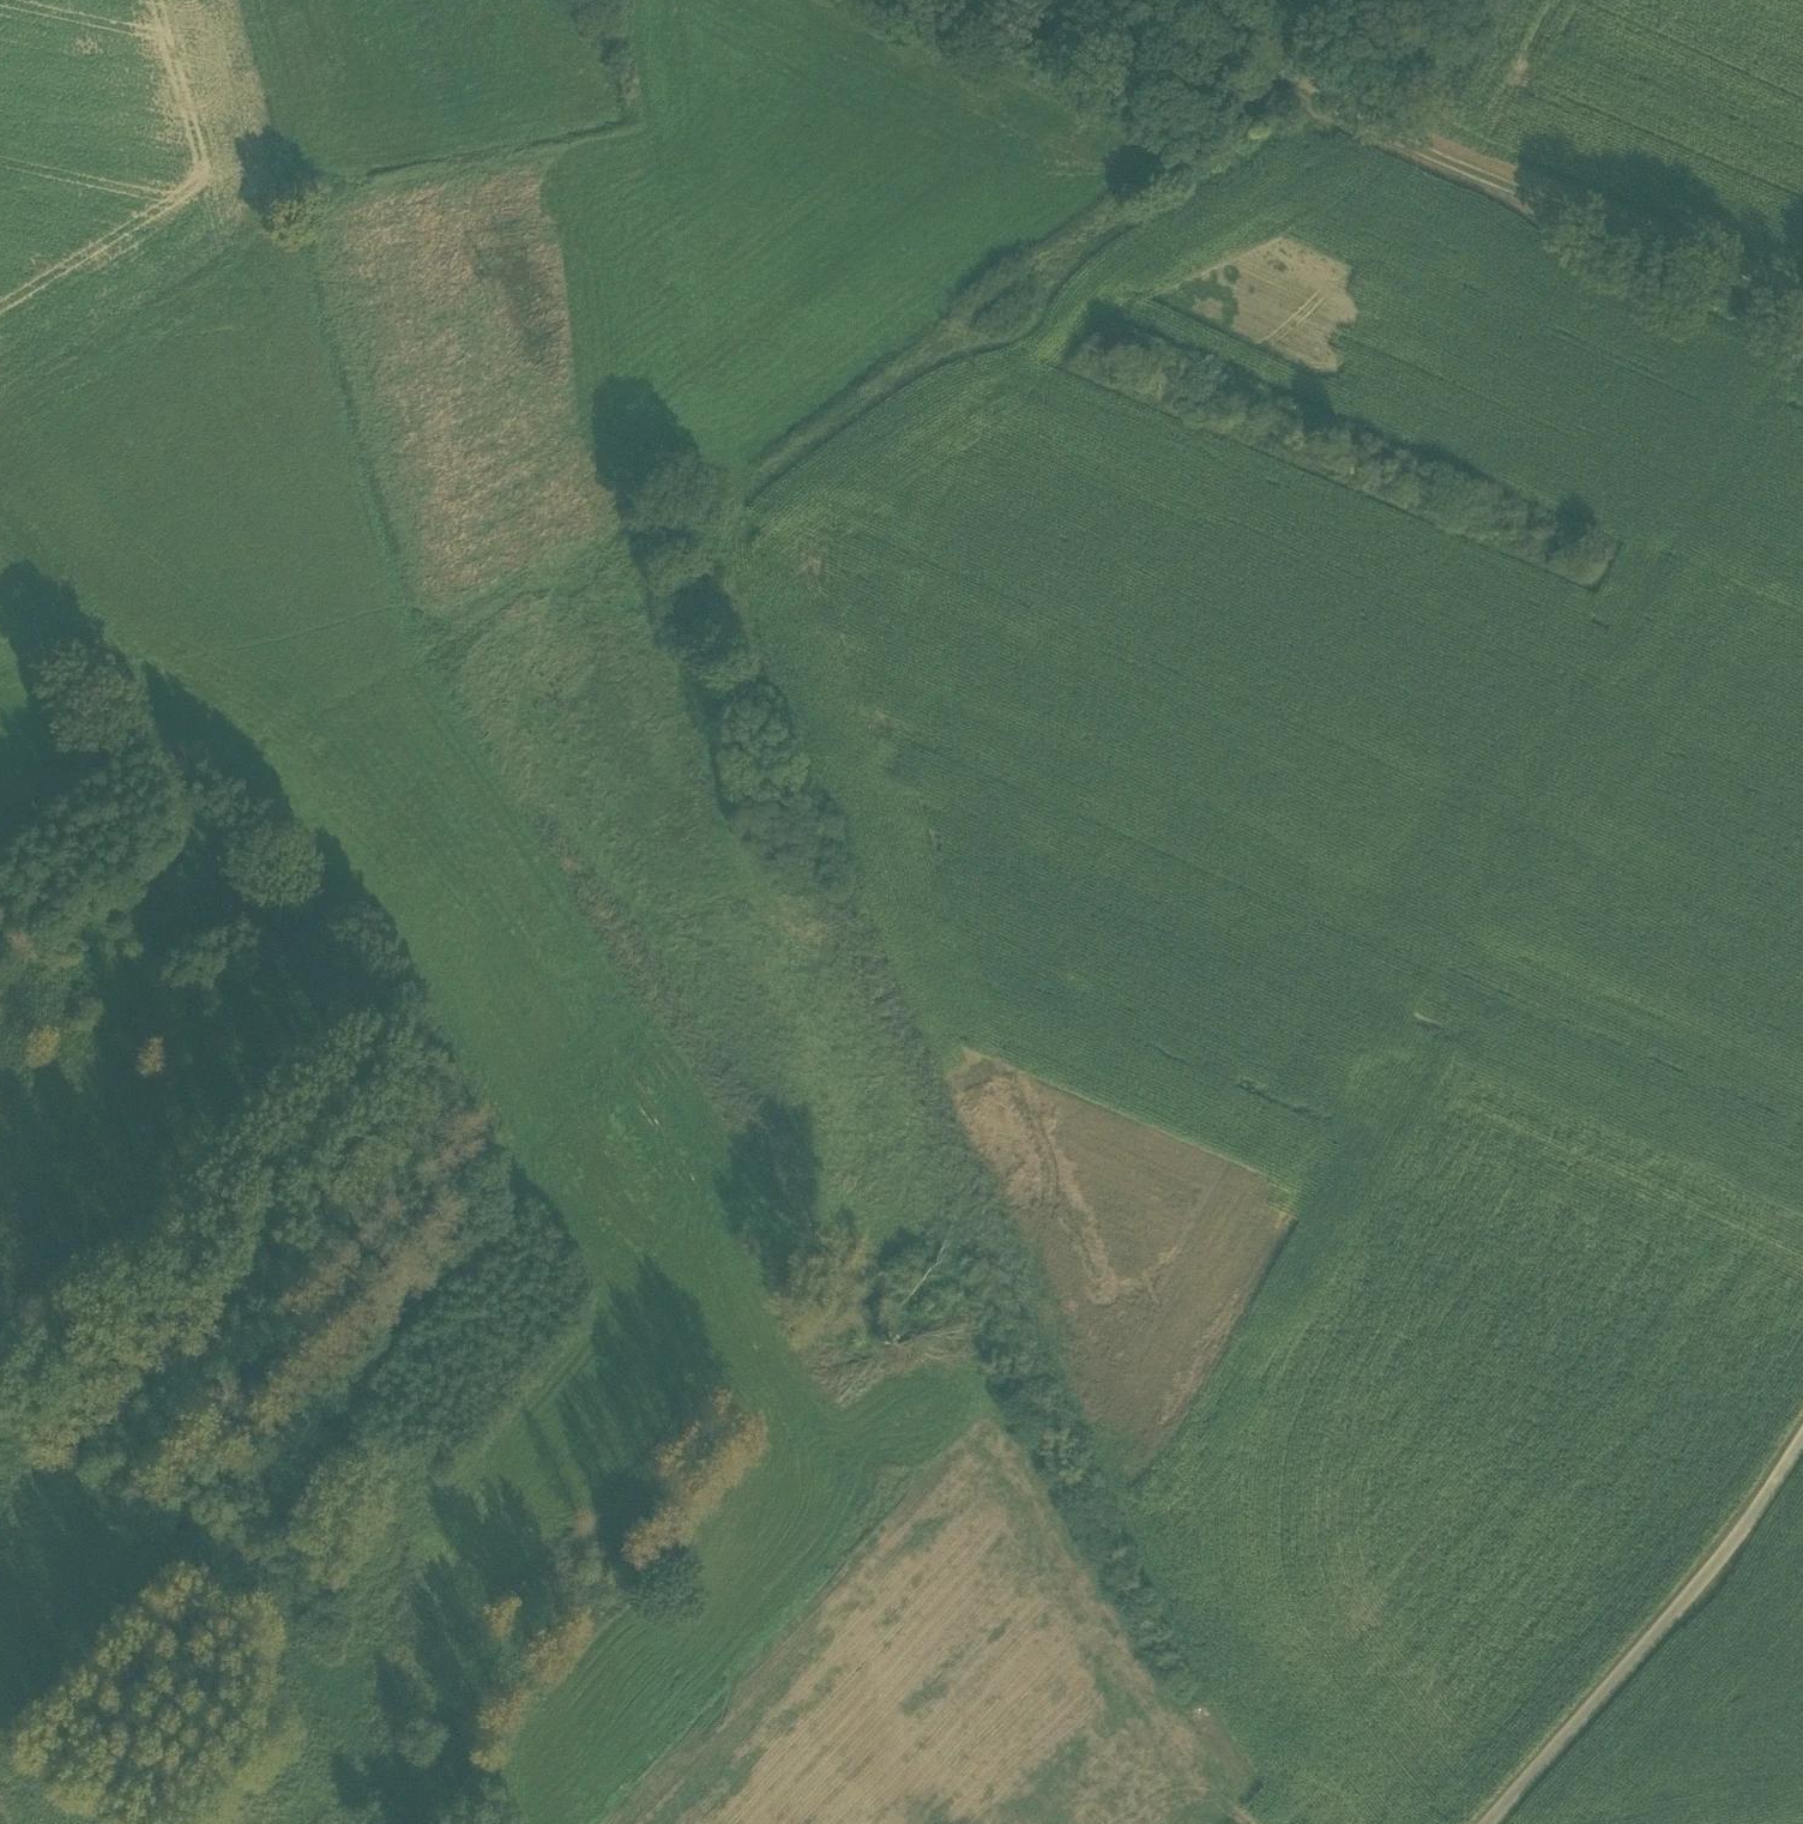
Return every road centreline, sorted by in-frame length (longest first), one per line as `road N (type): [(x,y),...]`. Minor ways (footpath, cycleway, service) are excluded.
road 1 (track): [(0,540),(517,1183)]
road 2 (track): [(1291,77),(1208,160),(736,530)]
road 3 (track): [(1802,314),(1332,115),(1291,77)]
road 4 (unclassified): [(1484,1823),(1752,1530),(1802,1446)]
road 5 (track): [(1291,77),(1122,0)]

